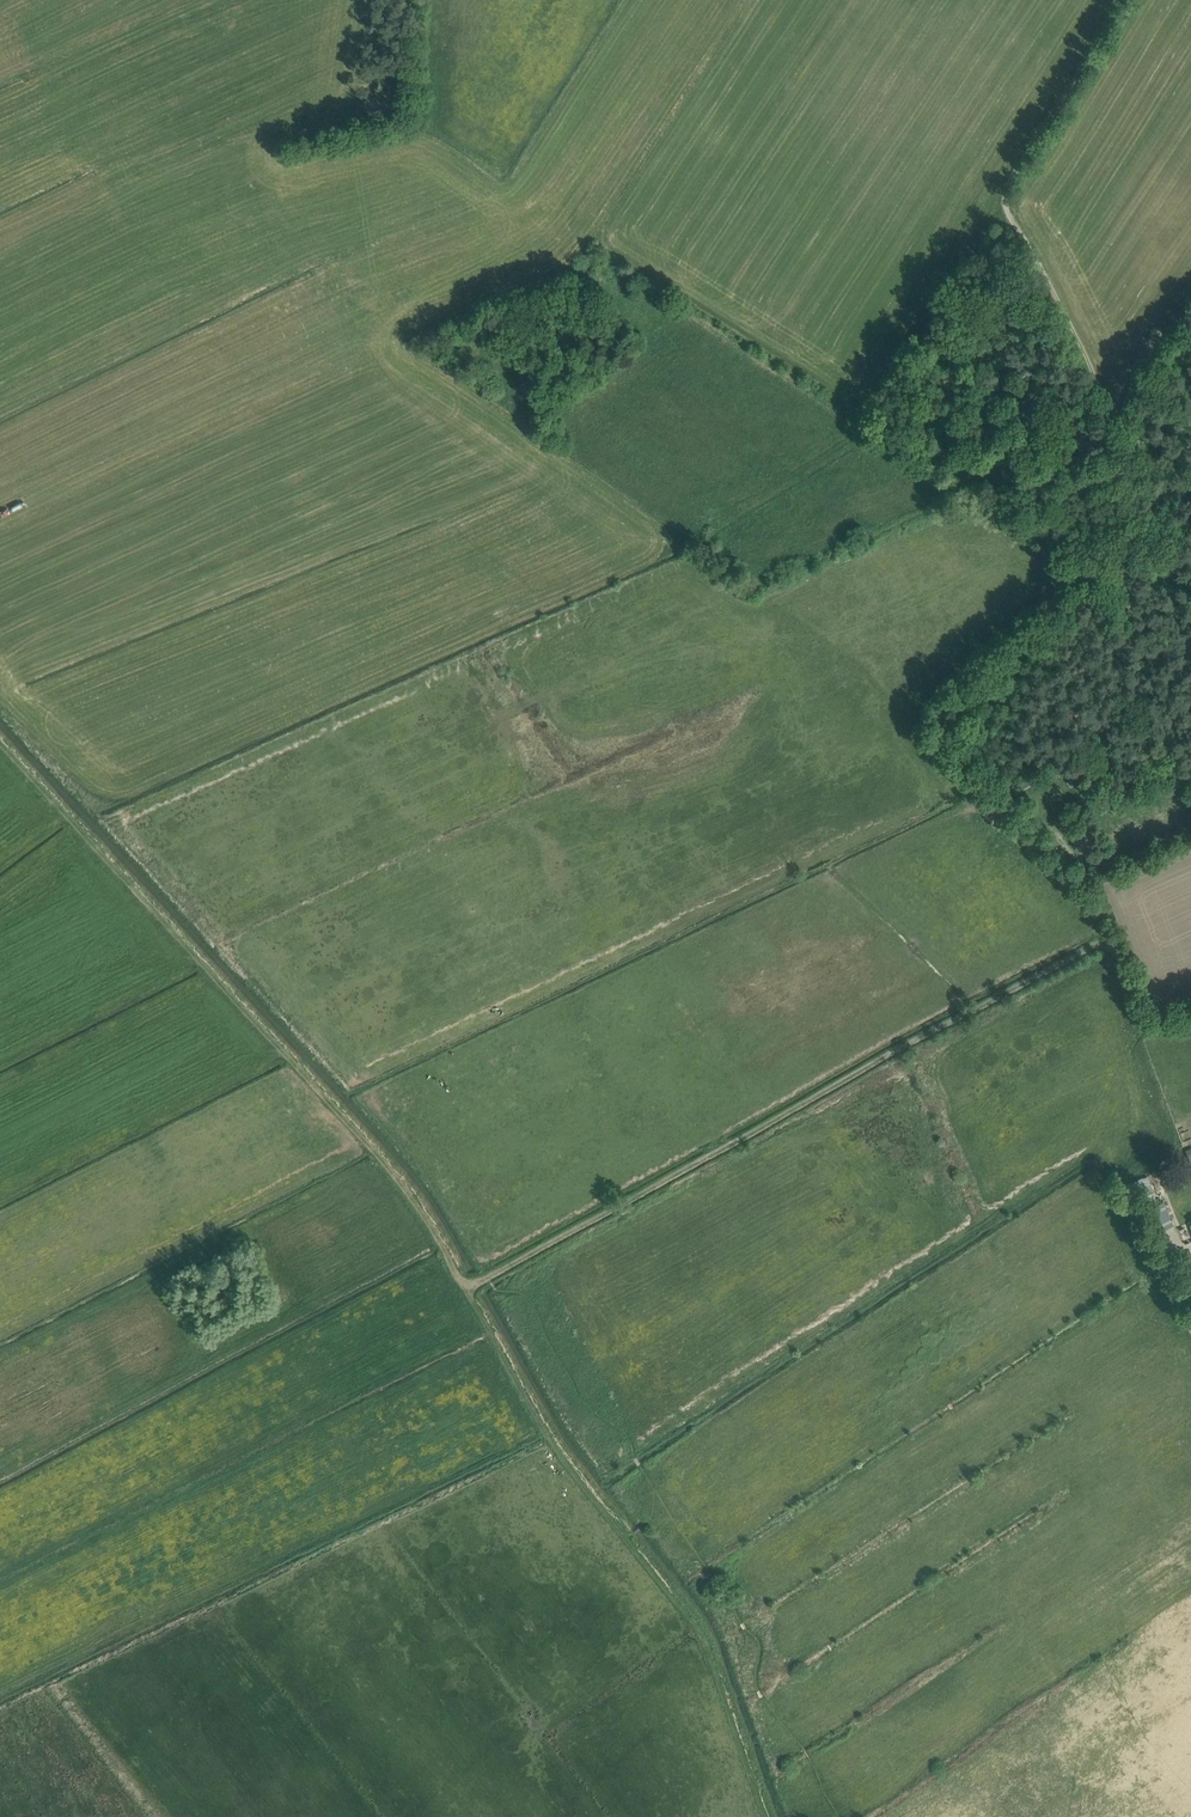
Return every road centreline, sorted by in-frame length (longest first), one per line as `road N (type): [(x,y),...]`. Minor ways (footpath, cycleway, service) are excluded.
road 1 (track): [(1190,1020),(1147,1022),(1119,954),(1095,947),(474,1284)]
road 2 (track): [(474,1284),(460,1282),(415,1201),(367,1143),(0,742)]
road 3 (track): [(1190,600),(1005,201),(1126,0)]
road 4 (track): [(474,1284),(471,1293),(488,1327),(558,1448),(702,1627),(770,1816)]

